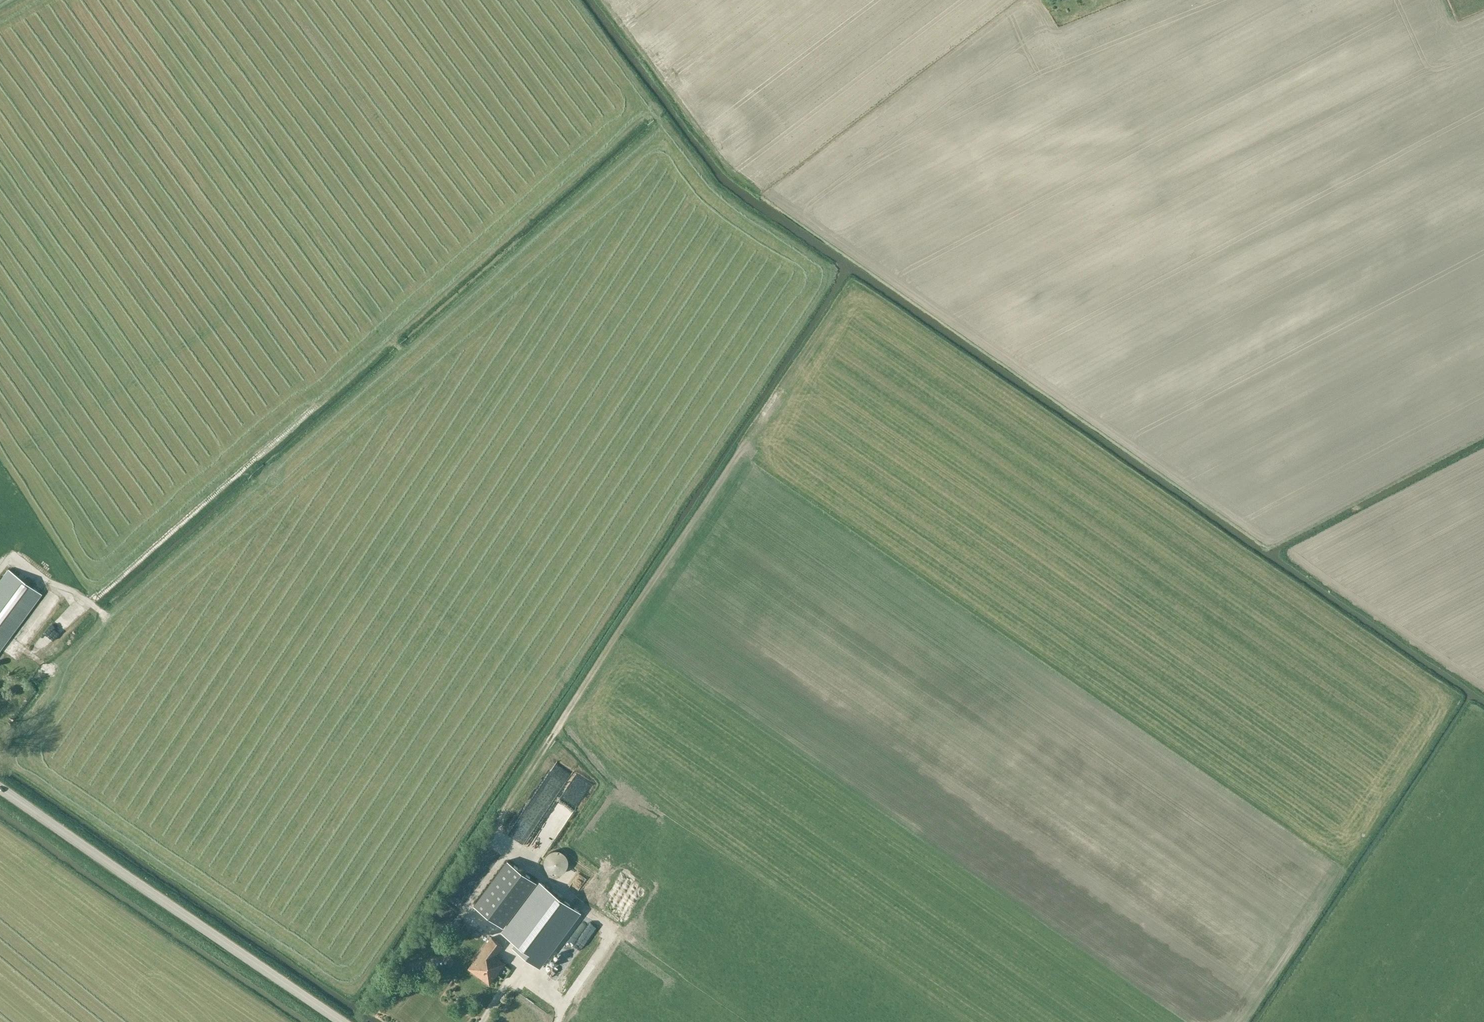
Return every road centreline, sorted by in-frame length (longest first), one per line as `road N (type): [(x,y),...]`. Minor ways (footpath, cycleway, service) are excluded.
road 1 (unclassified): [(337,1021),(0,789)]

